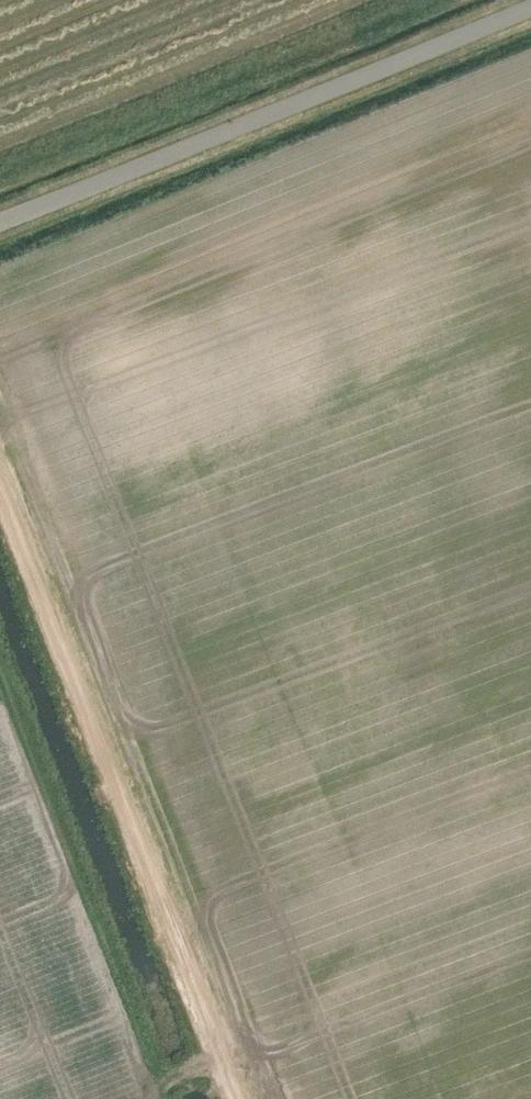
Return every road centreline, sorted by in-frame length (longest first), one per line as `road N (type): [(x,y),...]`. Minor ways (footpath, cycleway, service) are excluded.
road 1 (track): [(230,1098),(0,501)]
road 2 (unclassified): [(0,221),(530,9)]

